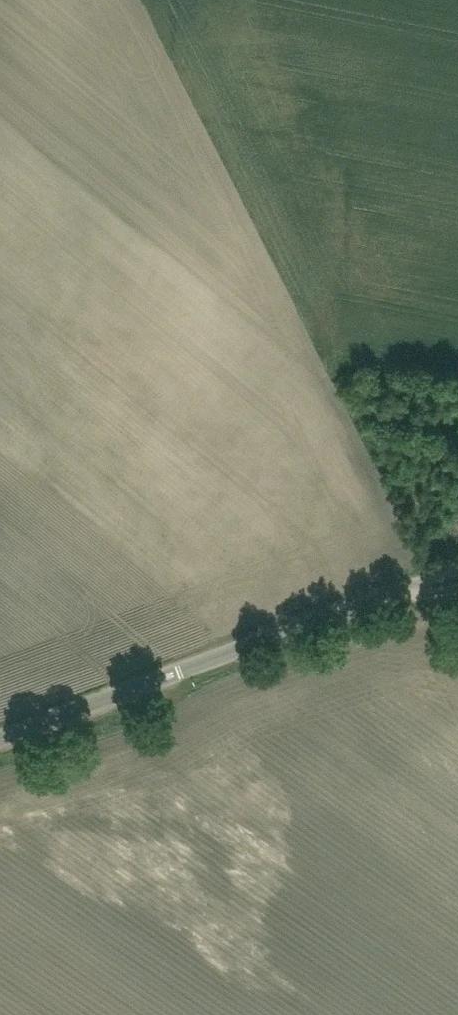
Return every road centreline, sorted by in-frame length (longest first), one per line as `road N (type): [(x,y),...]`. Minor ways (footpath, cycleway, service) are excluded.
road 1 (unclassified): [(0,738),(425,581)]

